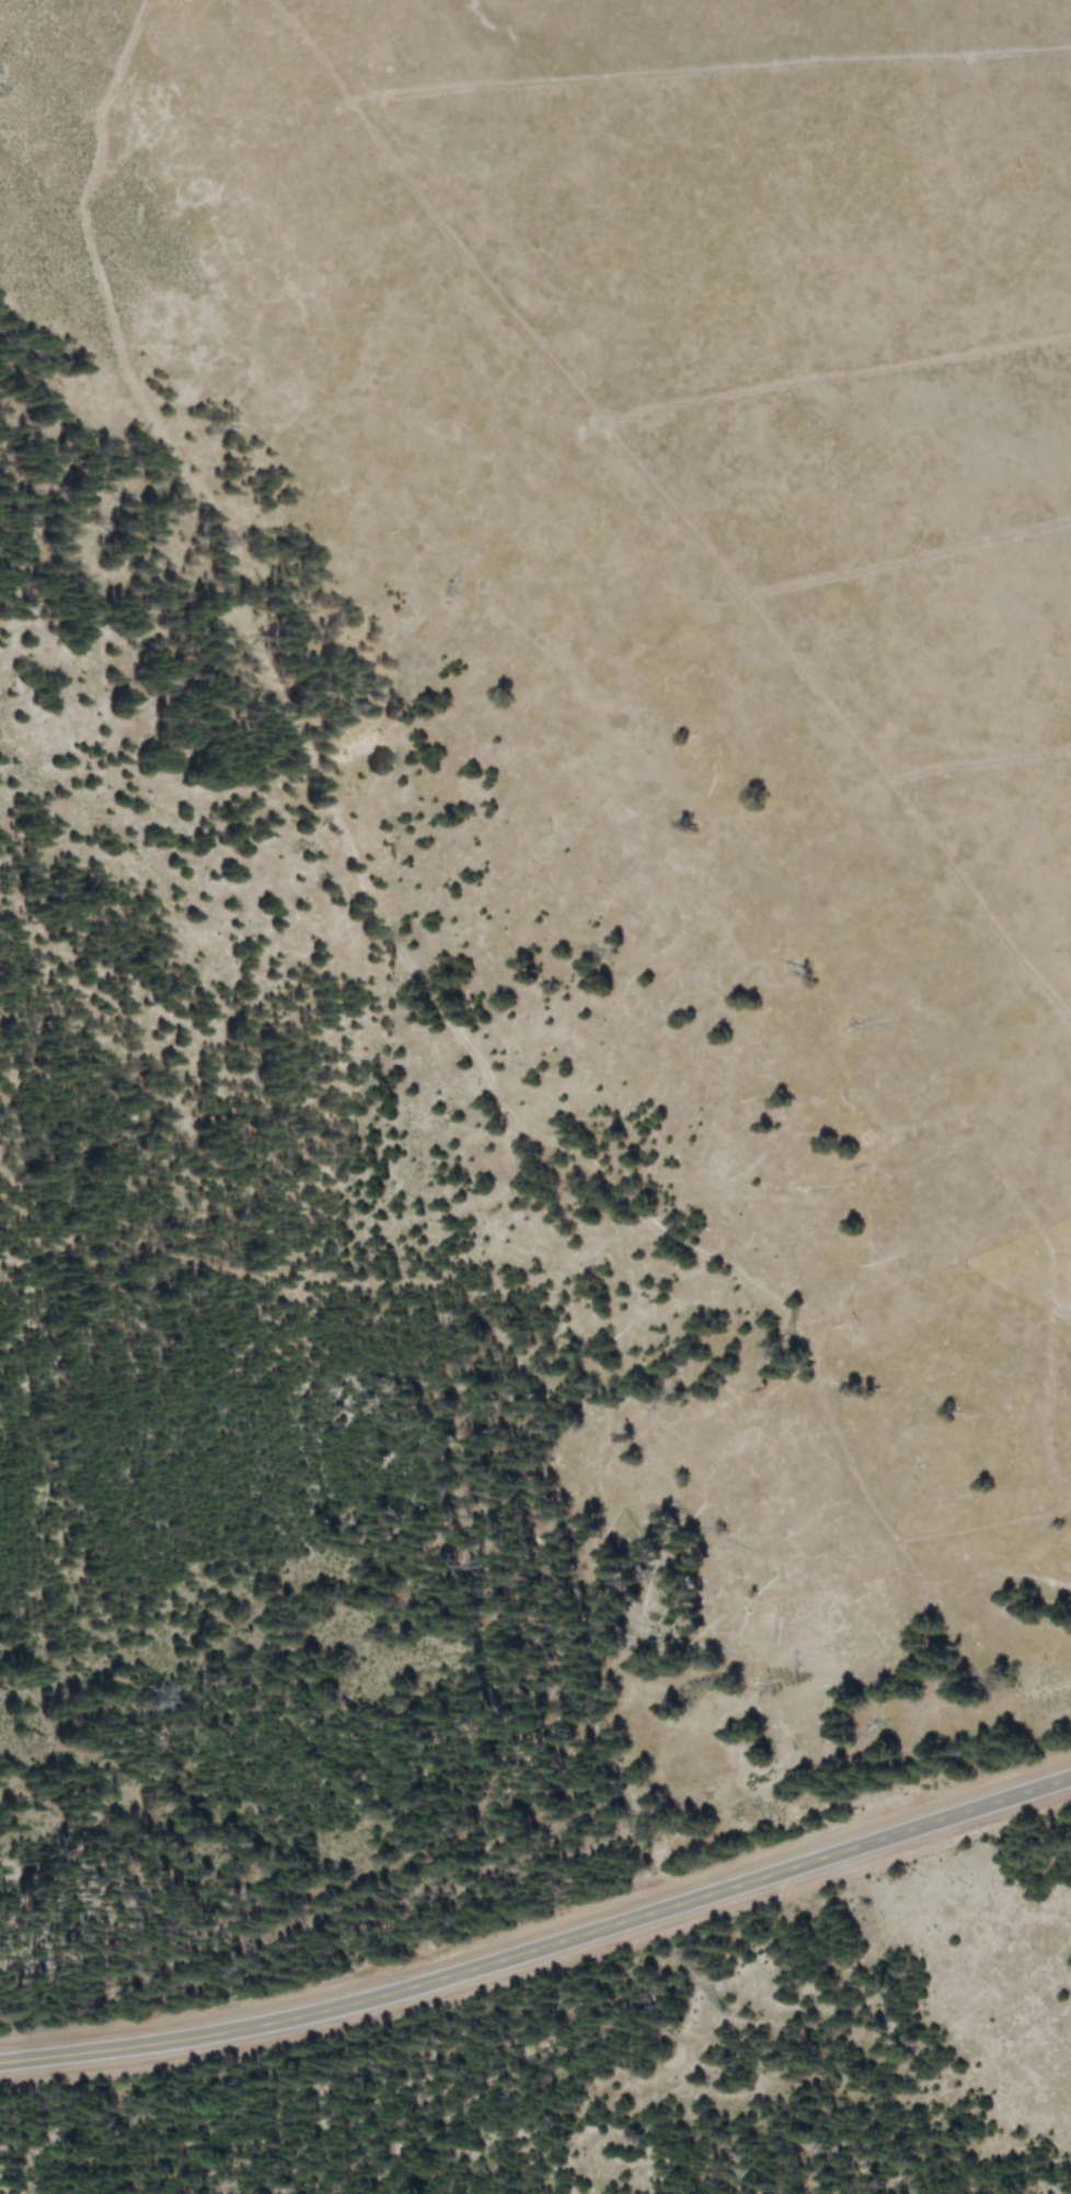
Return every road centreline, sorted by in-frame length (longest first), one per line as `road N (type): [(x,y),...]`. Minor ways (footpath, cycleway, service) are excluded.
road 1 (secondary): [(0,2061),(246,2026),(376,1995),(1070,1775)]

